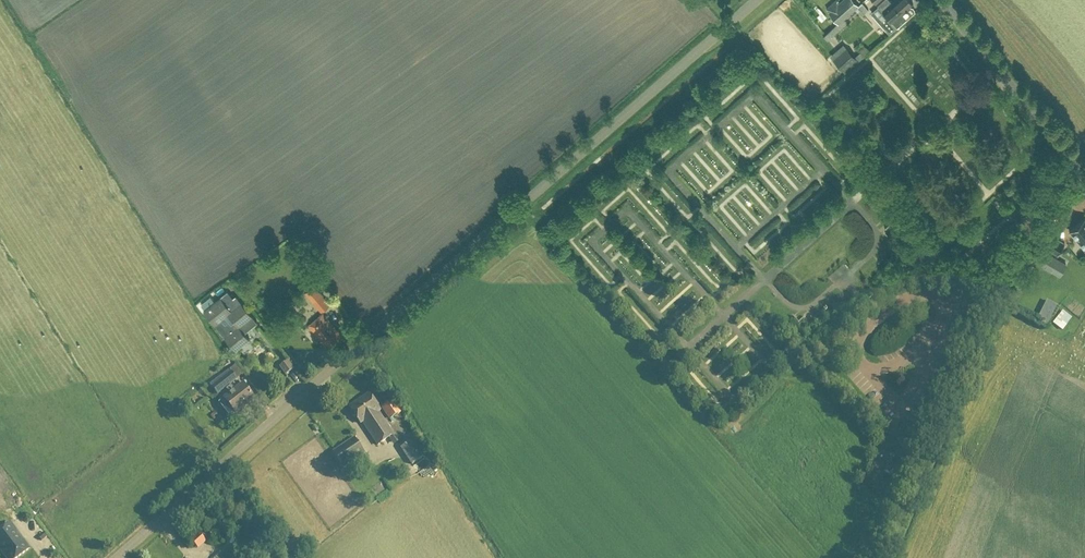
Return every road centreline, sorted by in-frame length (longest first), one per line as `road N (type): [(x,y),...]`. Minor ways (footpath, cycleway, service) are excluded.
road 1 (unclassified): [(115,557),(760,0)]
road 2 (track): [(884,557),(988,308)]
road 3 (unclassified): [(1077,162),(942,0)]
road 4 (unclassified): [(988,308),(1077,162)]

